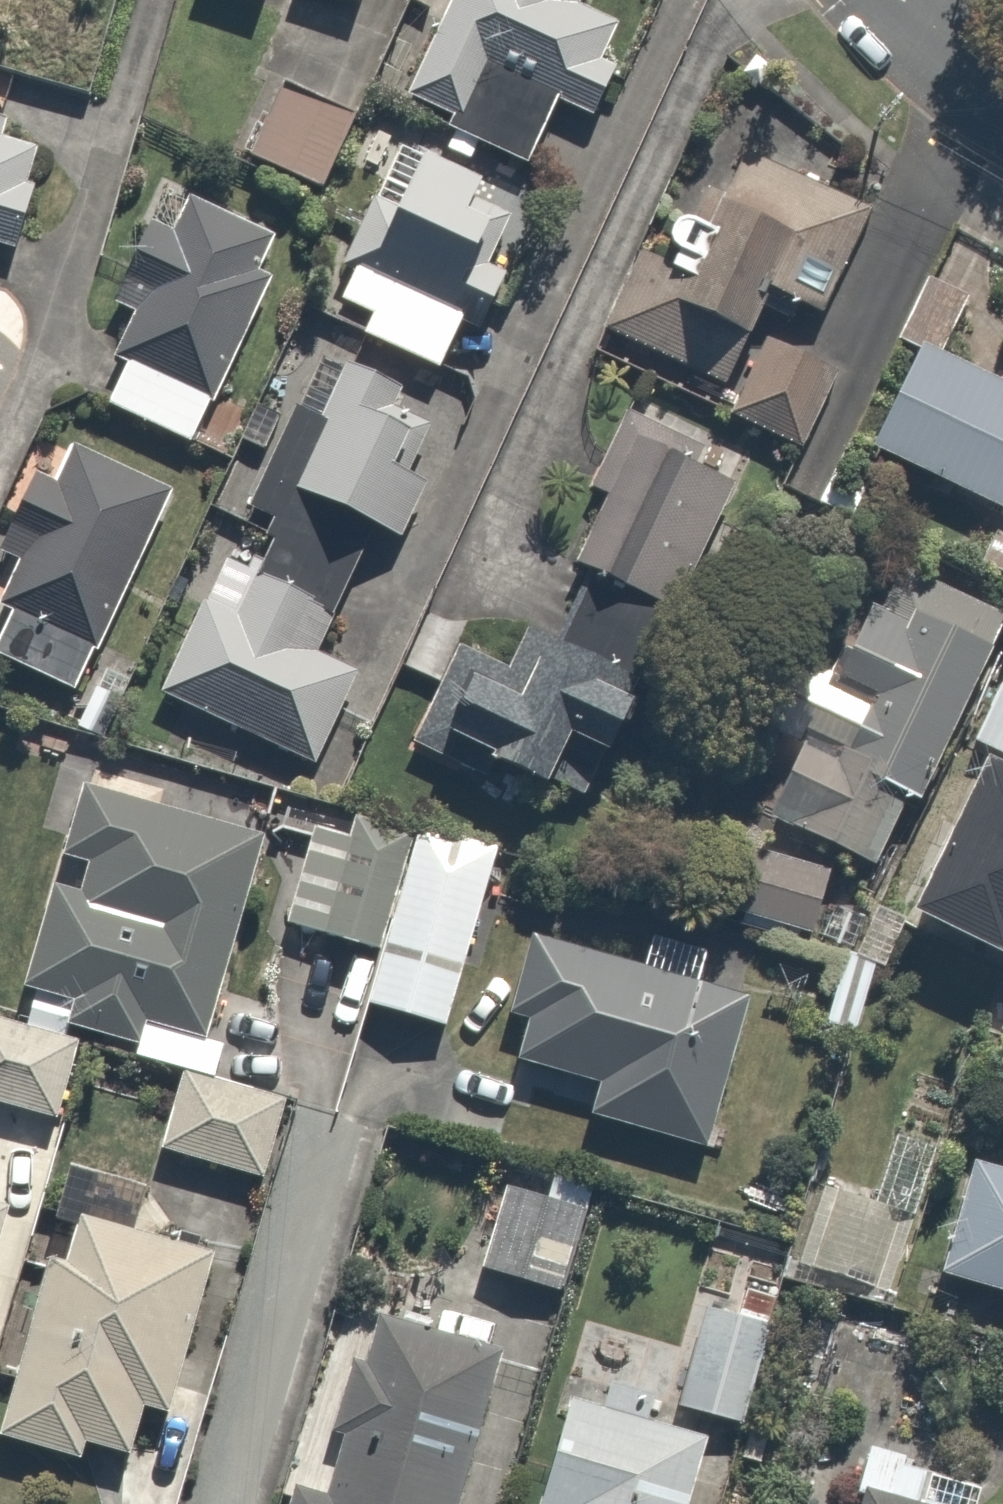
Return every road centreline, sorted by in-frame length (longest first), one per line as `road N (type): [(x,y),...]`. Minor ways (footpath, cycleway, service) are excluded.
road 1 (residential): [(903,0),(1002,80)]

